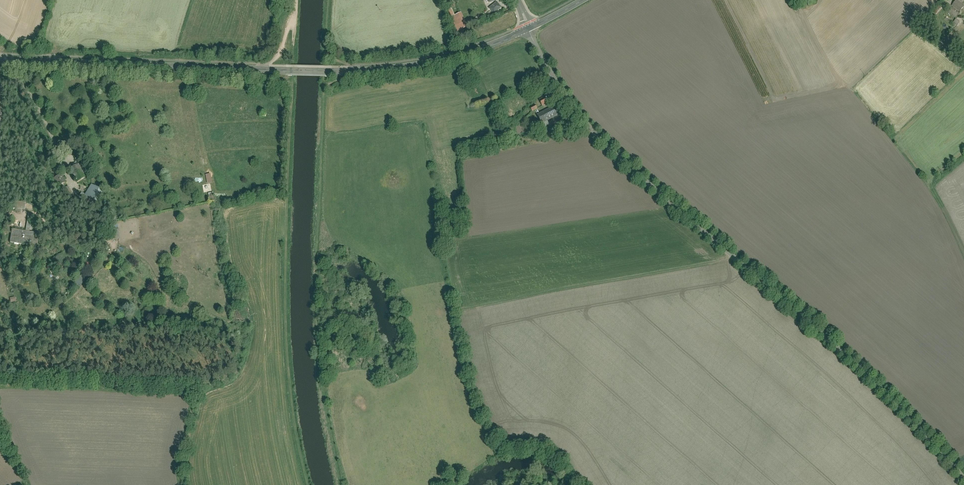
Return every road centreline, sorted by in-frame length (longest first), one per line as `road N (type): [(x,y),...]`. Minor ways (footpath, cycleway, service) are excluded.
road 1 (unclassified): [(529,29),(588,125),(877,382),(963,477)]
road 2 (tertiary): [(0,60),(383,71),(458,56),(529,29)]

